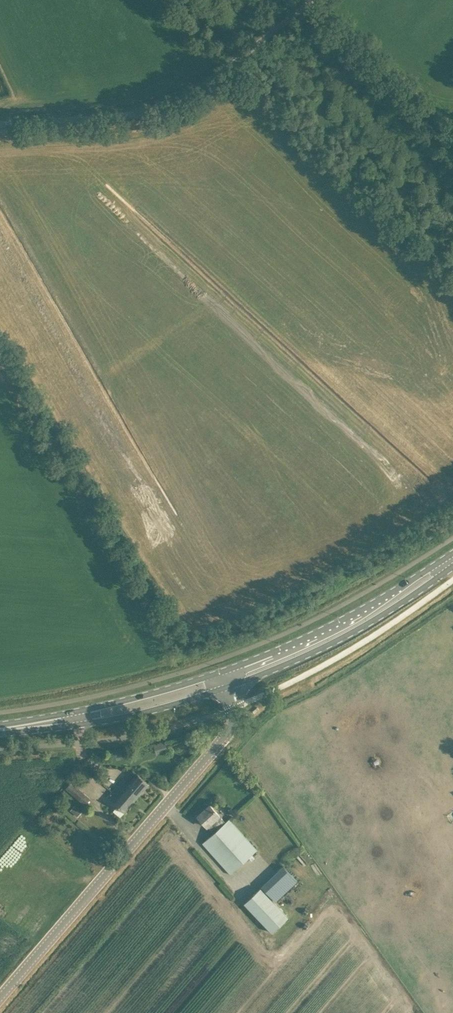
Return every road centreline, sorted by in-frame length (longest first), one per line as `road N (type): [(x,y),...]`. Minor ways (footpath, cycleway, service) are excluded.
road 1 (tertiary): [(0,998),(231,730),(232,684)]
road 2 (unclassified): [(0,123),(133,113),(181,99),(311,0)]
road 3 (primary): [(452,552),(340,619),(226,669)]
road 4 (primary): [(232,684),(368,623),(452,567)]
road 5 (primary): [(71,717),(103,720),(232,684)]
road 6 (primary): [(226,669),(71,717)]

